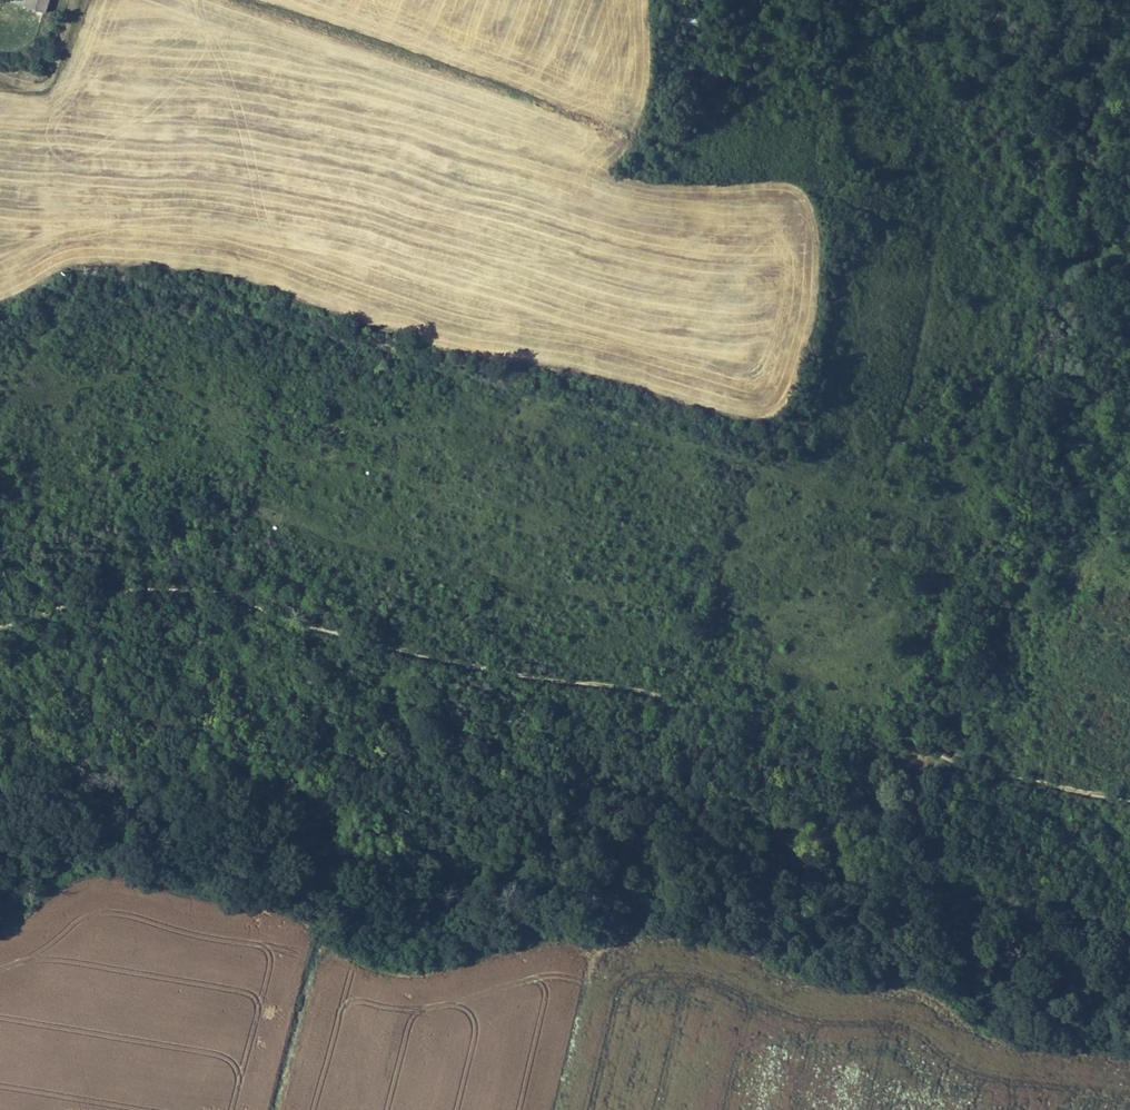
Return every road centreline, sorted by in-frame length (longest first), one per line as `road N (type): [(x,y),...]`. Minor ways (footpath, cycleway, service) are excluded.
road 1 (track): [(942,756),(869,760),(800,751),(640,692),(390,649),(215,592),(131,590),(0,626)]
road 2 (track): [(1129,799),(971,771),(942,756)]

